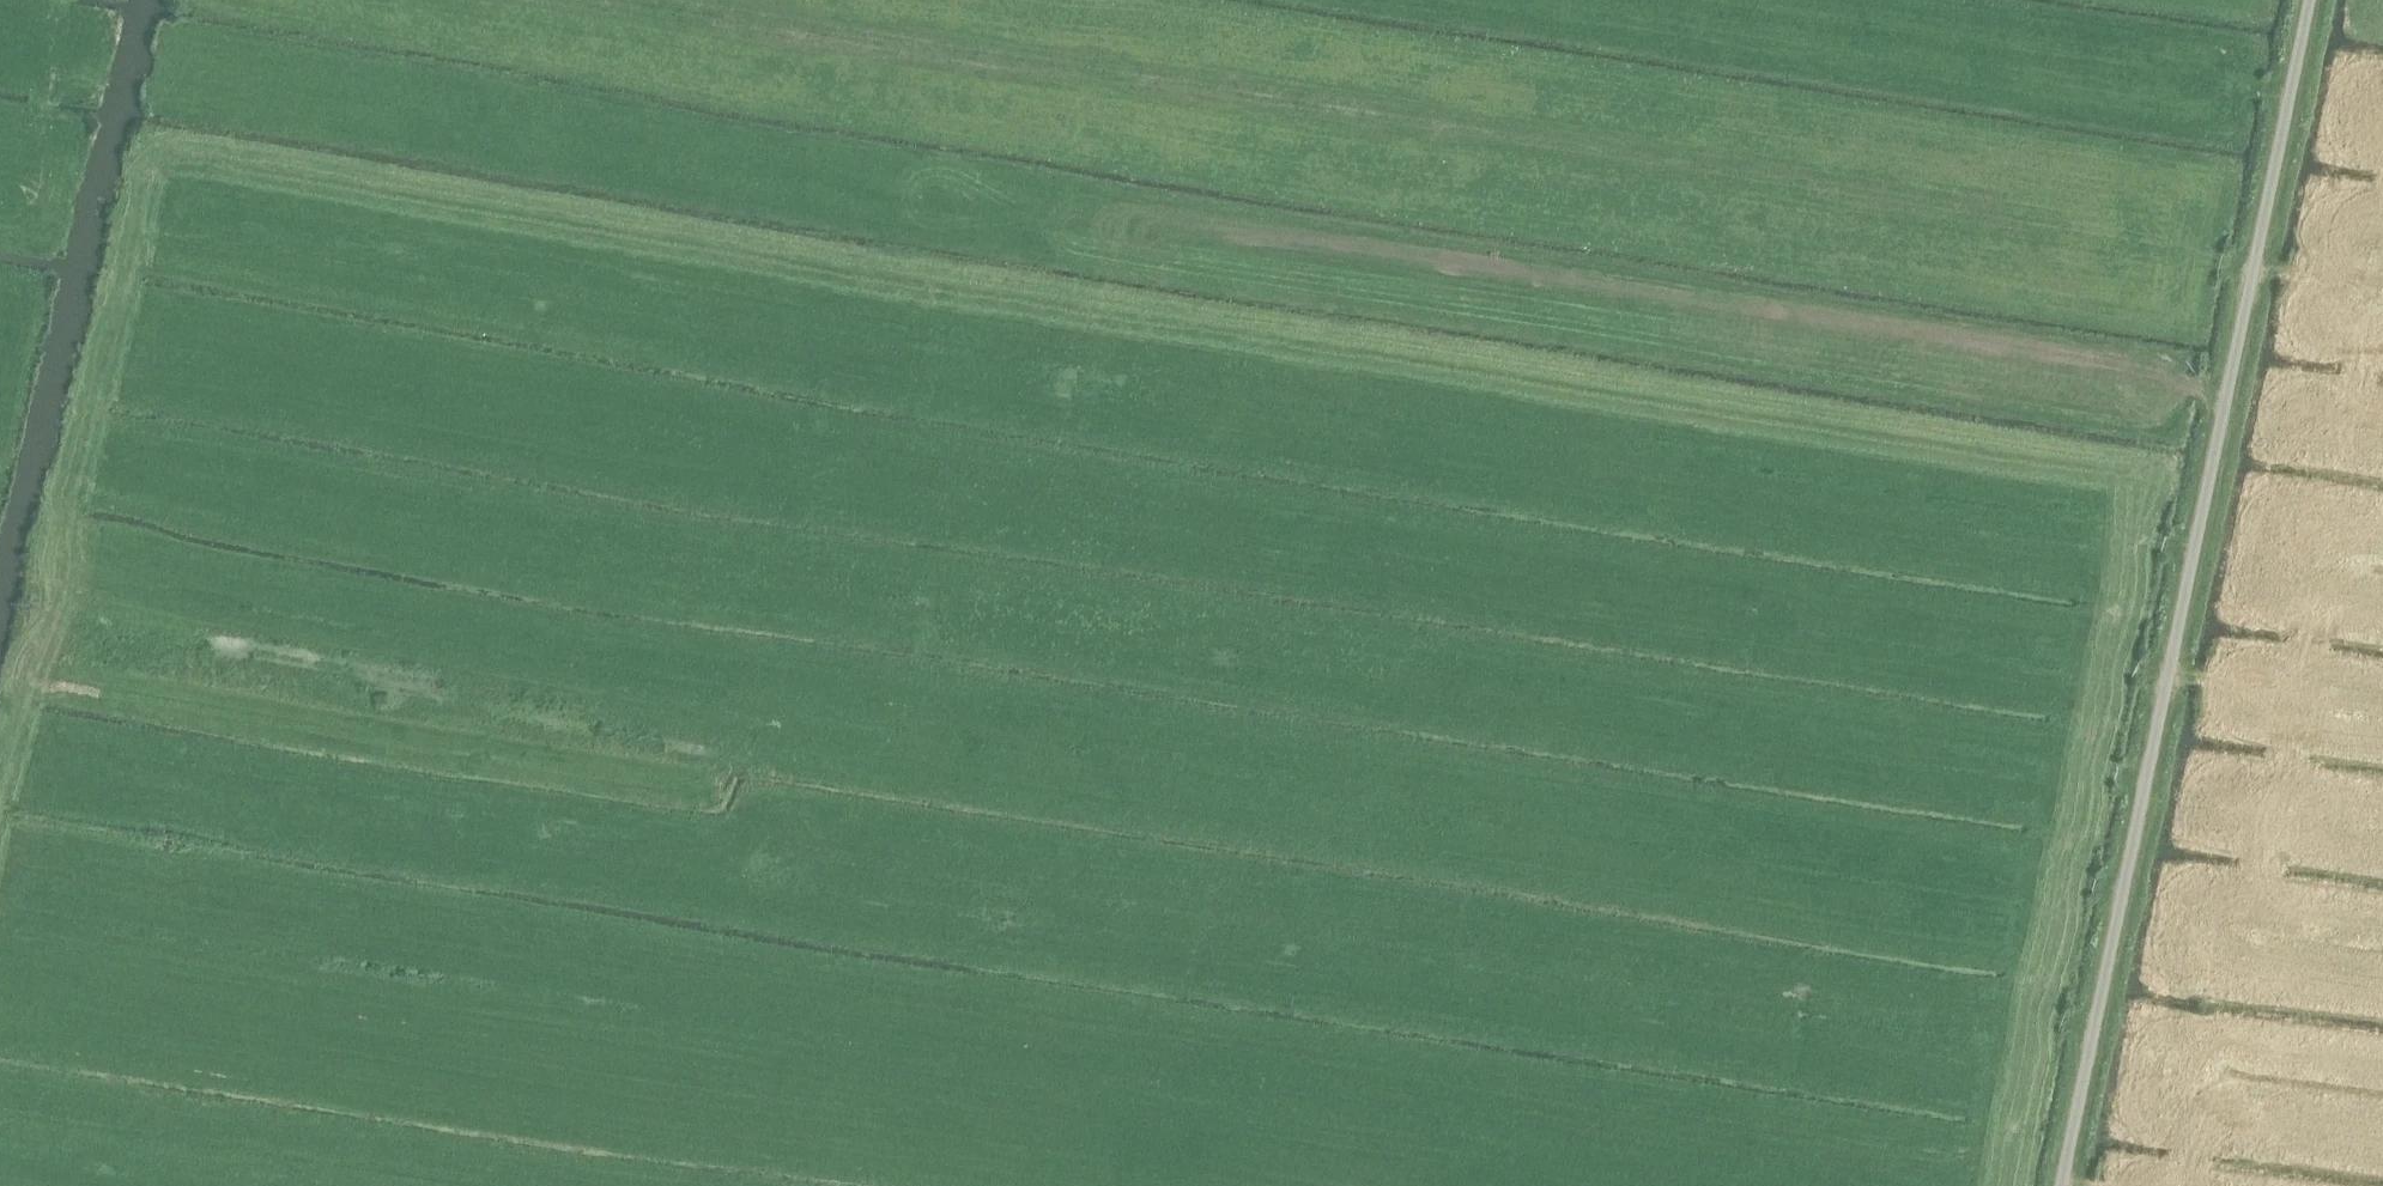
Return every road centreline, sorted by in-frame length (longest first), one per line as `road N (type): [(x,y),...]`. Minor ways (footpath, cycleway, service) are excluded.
road 1 (unclassified): [(2059,1185),(2308,0)]

